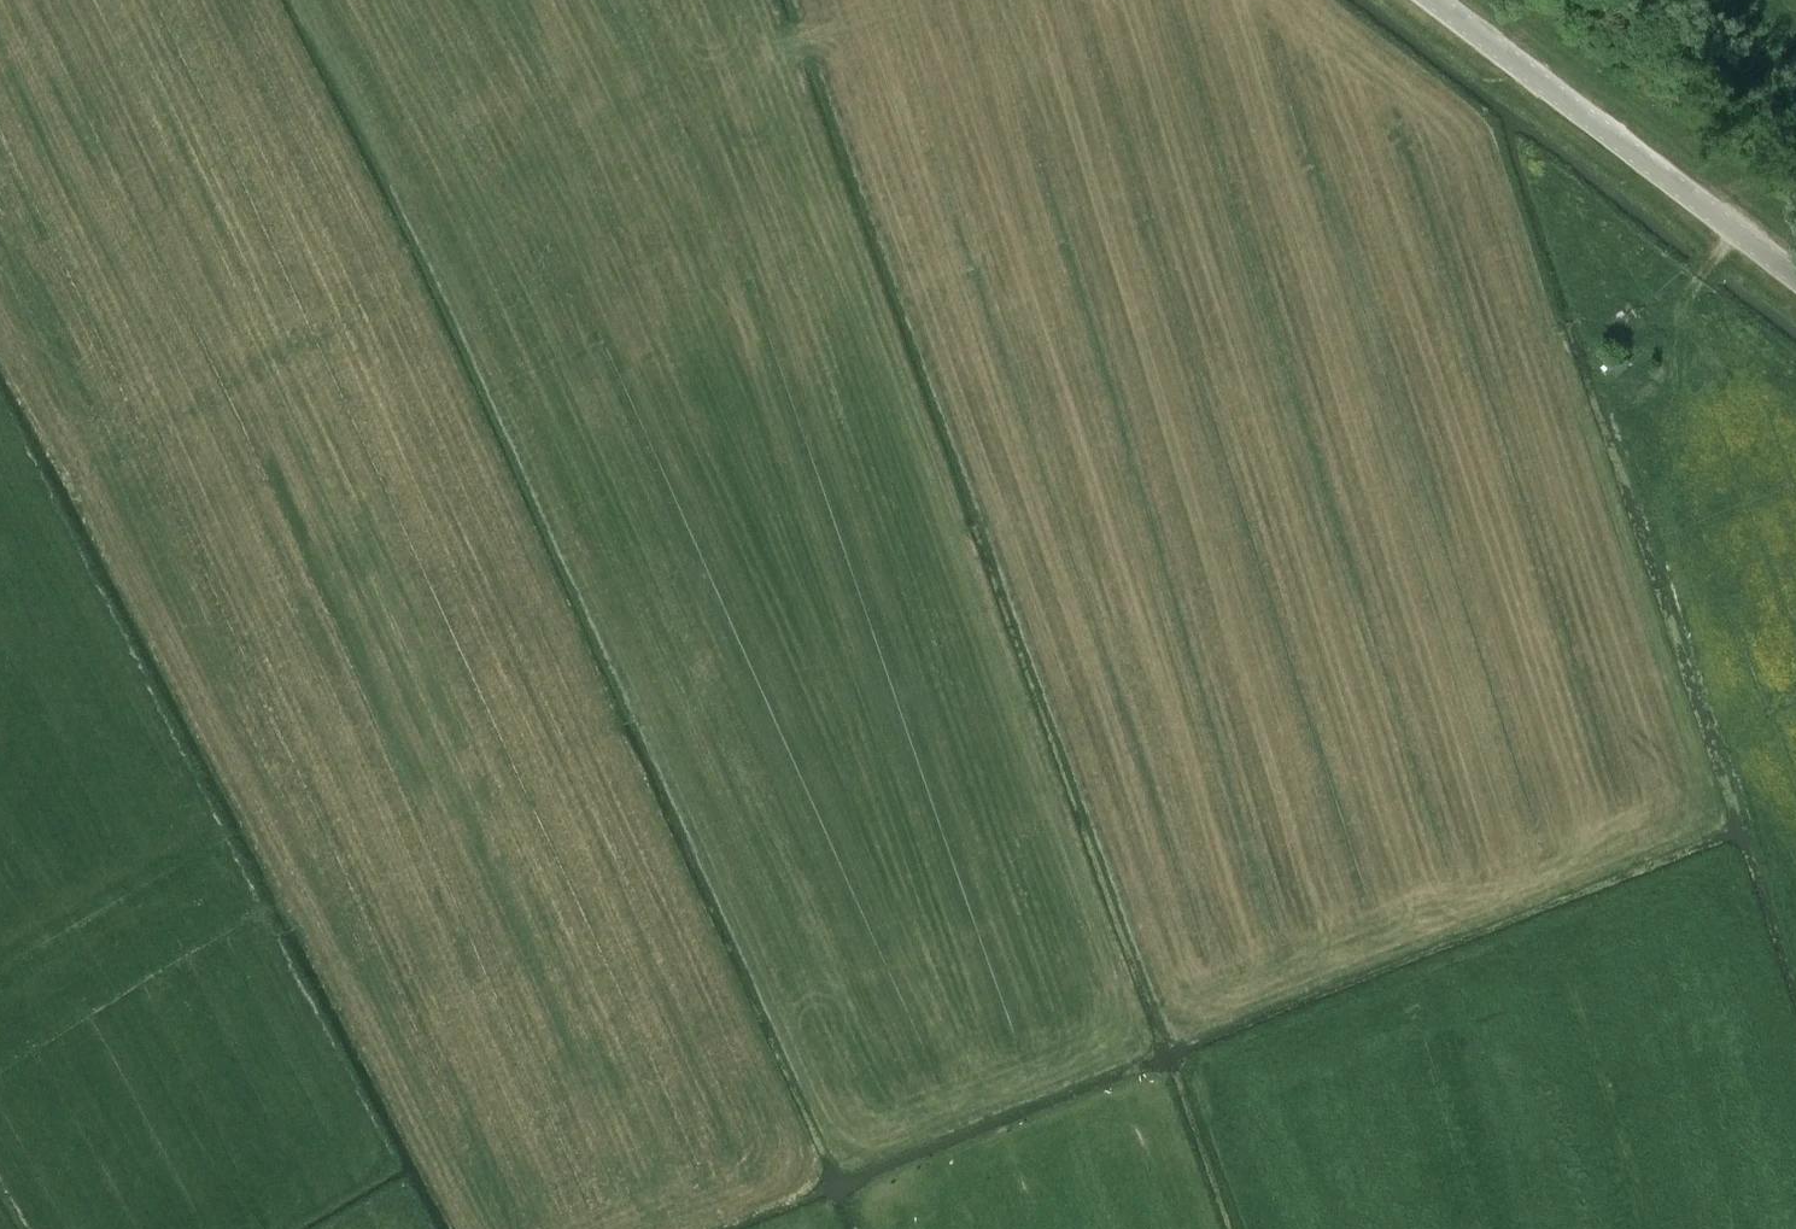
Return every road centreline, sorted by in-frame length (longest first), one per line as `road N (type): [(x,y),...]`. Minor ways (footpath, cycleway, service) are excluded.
road 1 (unclassified): [(1795,280),(1432,0)]

